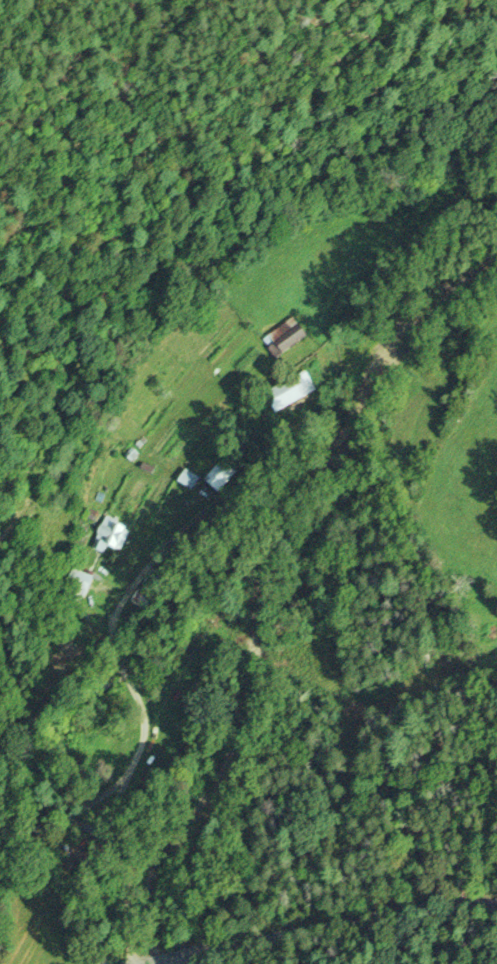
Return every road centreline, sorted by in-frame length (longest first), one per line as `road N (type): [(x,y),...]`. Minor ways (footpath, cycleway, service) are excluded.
road 1 (residential): [(496,907),(364,914),(204,949)]

